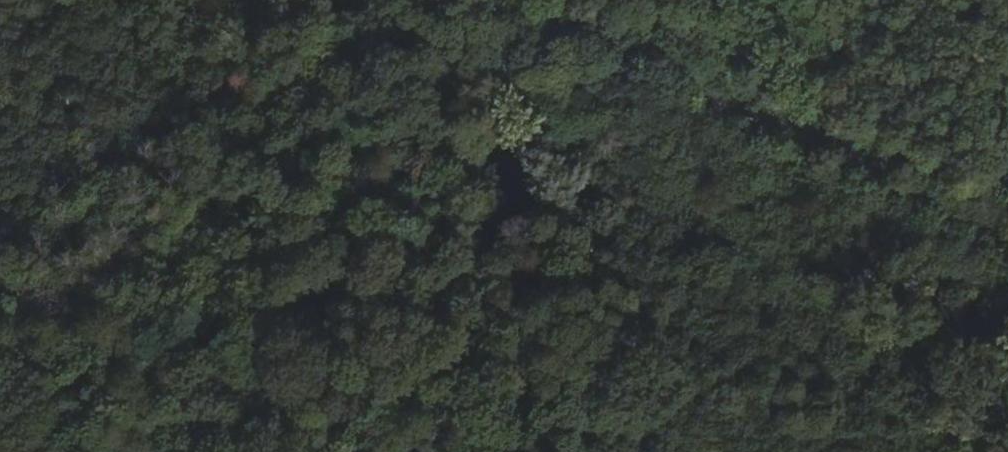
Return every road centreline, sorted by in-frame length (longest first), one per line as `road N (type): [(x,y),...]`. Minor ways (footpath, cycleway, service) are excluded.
road 1 (track): [(617,0),(648,41),(712,87),(1007,235)]

